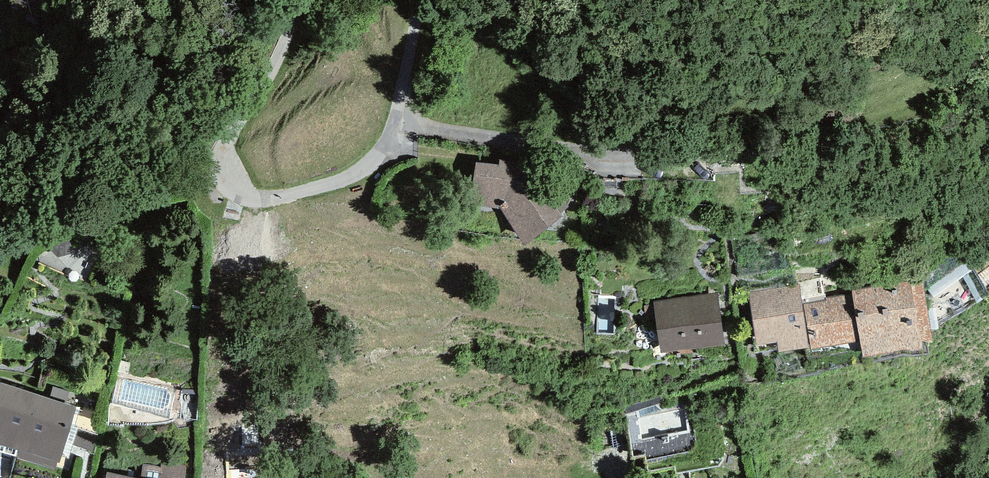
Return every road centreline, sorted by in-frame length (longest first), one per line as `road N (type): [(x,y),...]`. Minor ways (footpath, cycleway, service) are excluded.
road 1 (residential): [(396,122),(593,158),(857,143)]
road 2 (residential): [(300,0),(236,128),(227,158),(235,188),(251,203),(353,173),(376,159),(396,122)]
road 3 (residential): [(396,122),(418,0)]

